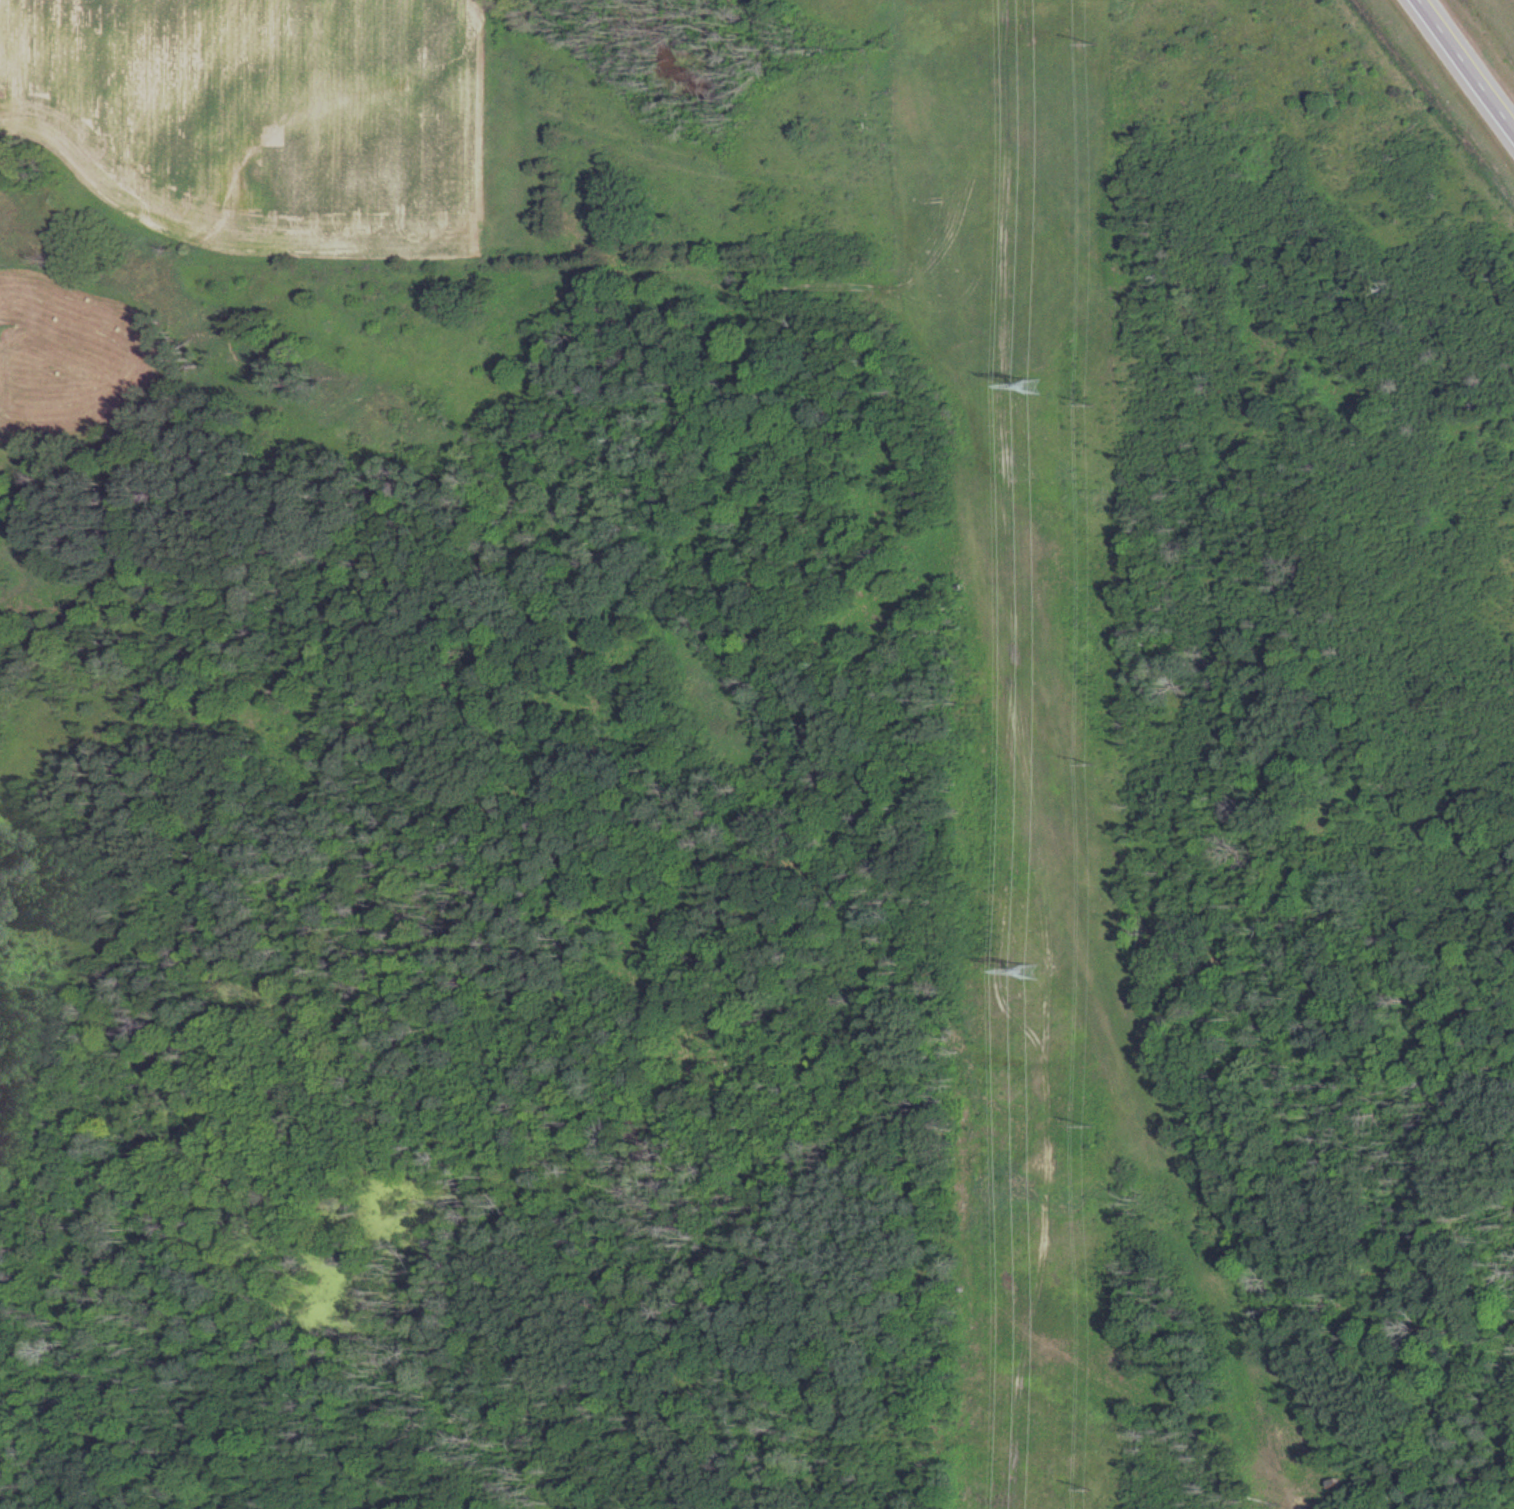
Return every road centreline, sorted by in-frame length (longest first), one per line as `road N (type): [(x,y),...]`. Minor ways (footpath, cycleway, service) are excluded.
road 1 (motorway): [(1424,0),(1513,125)]

